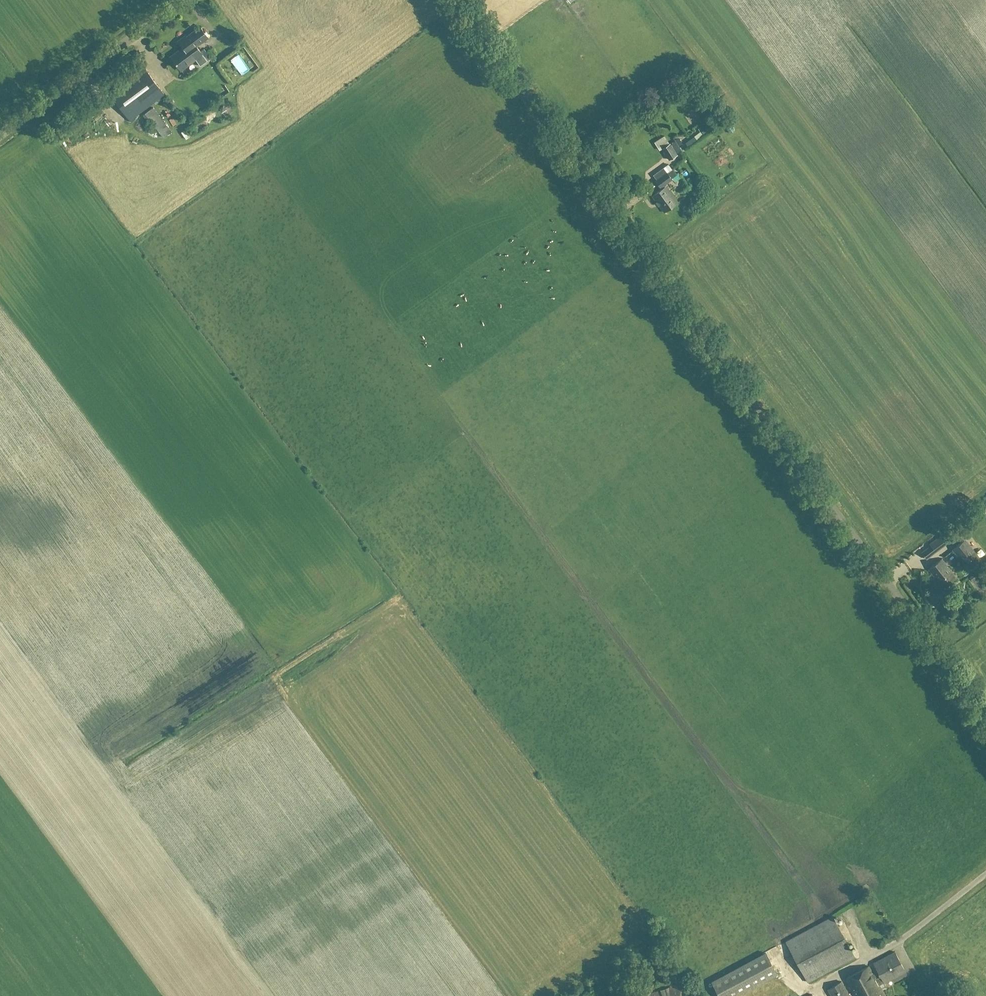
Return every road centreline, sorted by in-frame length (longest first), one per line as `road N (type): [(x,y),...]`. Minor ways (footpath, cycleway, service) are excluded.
road 1 (unclassified): [(985,717),(459,0)]
road 2 (tertiary): [(0,135),(183,0)]

